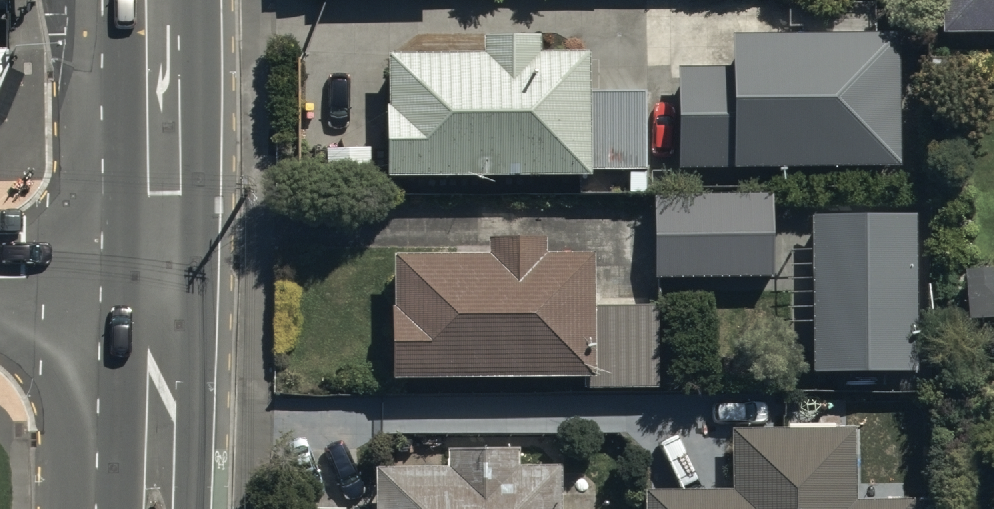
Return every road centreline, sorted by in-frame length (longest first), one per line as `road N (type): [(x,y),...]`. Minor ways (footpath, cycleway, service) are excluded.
road 1 (secondary): [(142,275),(139,0)]
road 2 (secondary): [(144,508),(142,275)]
road 3 (tertiary): [(0,276),(142,275)]

